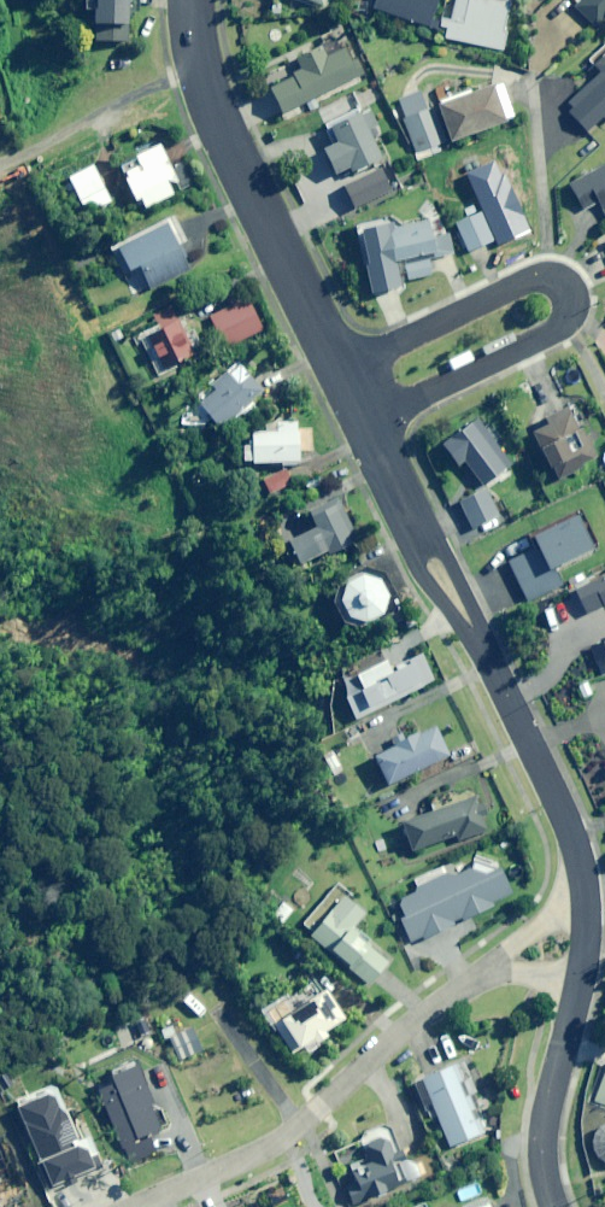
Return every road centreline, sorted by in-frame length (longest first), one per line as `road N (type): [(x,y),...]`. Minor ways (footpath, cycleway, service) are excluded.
road 1 (residential): [(585,891),(572,835),(369,423)]
road 2 (residential): [(343,368),(527,277),(550,272),(575,301),(575,318),(561,329),(369,423)]
road 3 (residential): [(133,1206),(302,1127),(405,1028),(498,962)]
road 4 (residential): [(343,368),(205,96),(190,0)]
road 5 (residential): [(553,1206),(541,1140),(580,990)]

